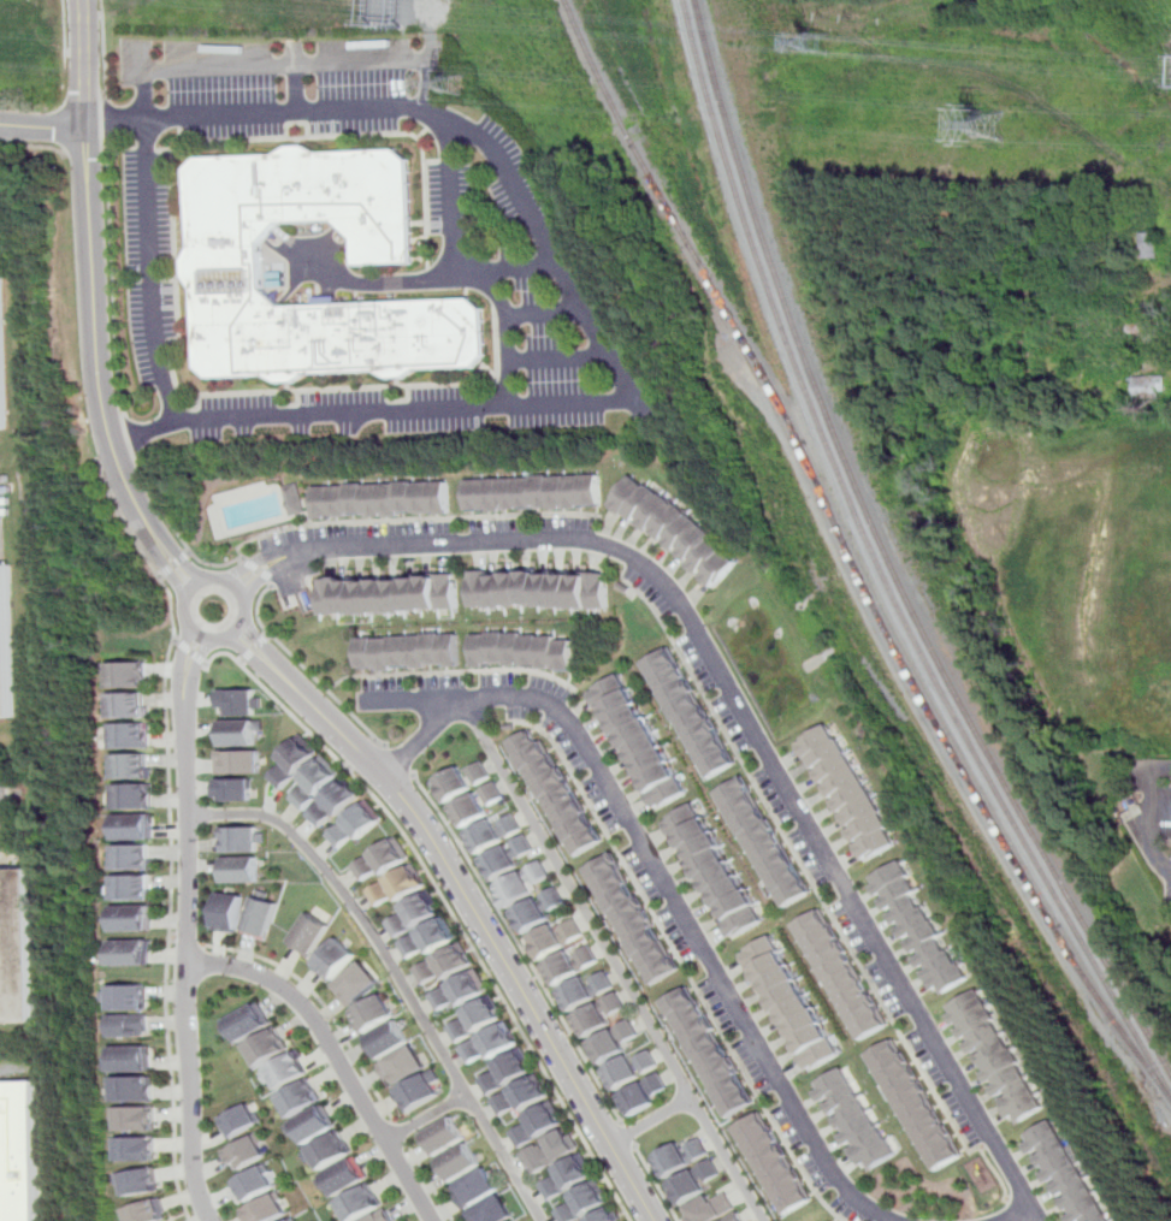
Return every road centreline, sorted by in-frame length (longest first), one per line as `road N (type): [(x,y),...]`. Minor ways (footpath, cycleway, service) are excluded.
road 1 (residential): [(1039,1220),(670,588),(638,561),(572,539),(315,549),(278,559),(235,587)]
road 2 (residential): [(890,1220),(852,1199),(835,1178),(570,723),(525,698),(462,699),(389,778)]
road 3 (residential): [(237,629),(413,806),(655,1220)]
road 4 (residential): [(211,1220),(194,1154),(184,709),(199,635)]
road 5 (residential): [(85,128),(105,420),(148,526),(195,587)]
road 6 (residential): [(190,965),(246,970),(290,994),(321,1031),(432,1220)]
road 7 (residential): [(189,593),(185,616),(199,635),(225,638),(241,624),(244,605),(235,587),(207,580),(189,593)]
road 8 (residential): [(85,128),(81,0)]

